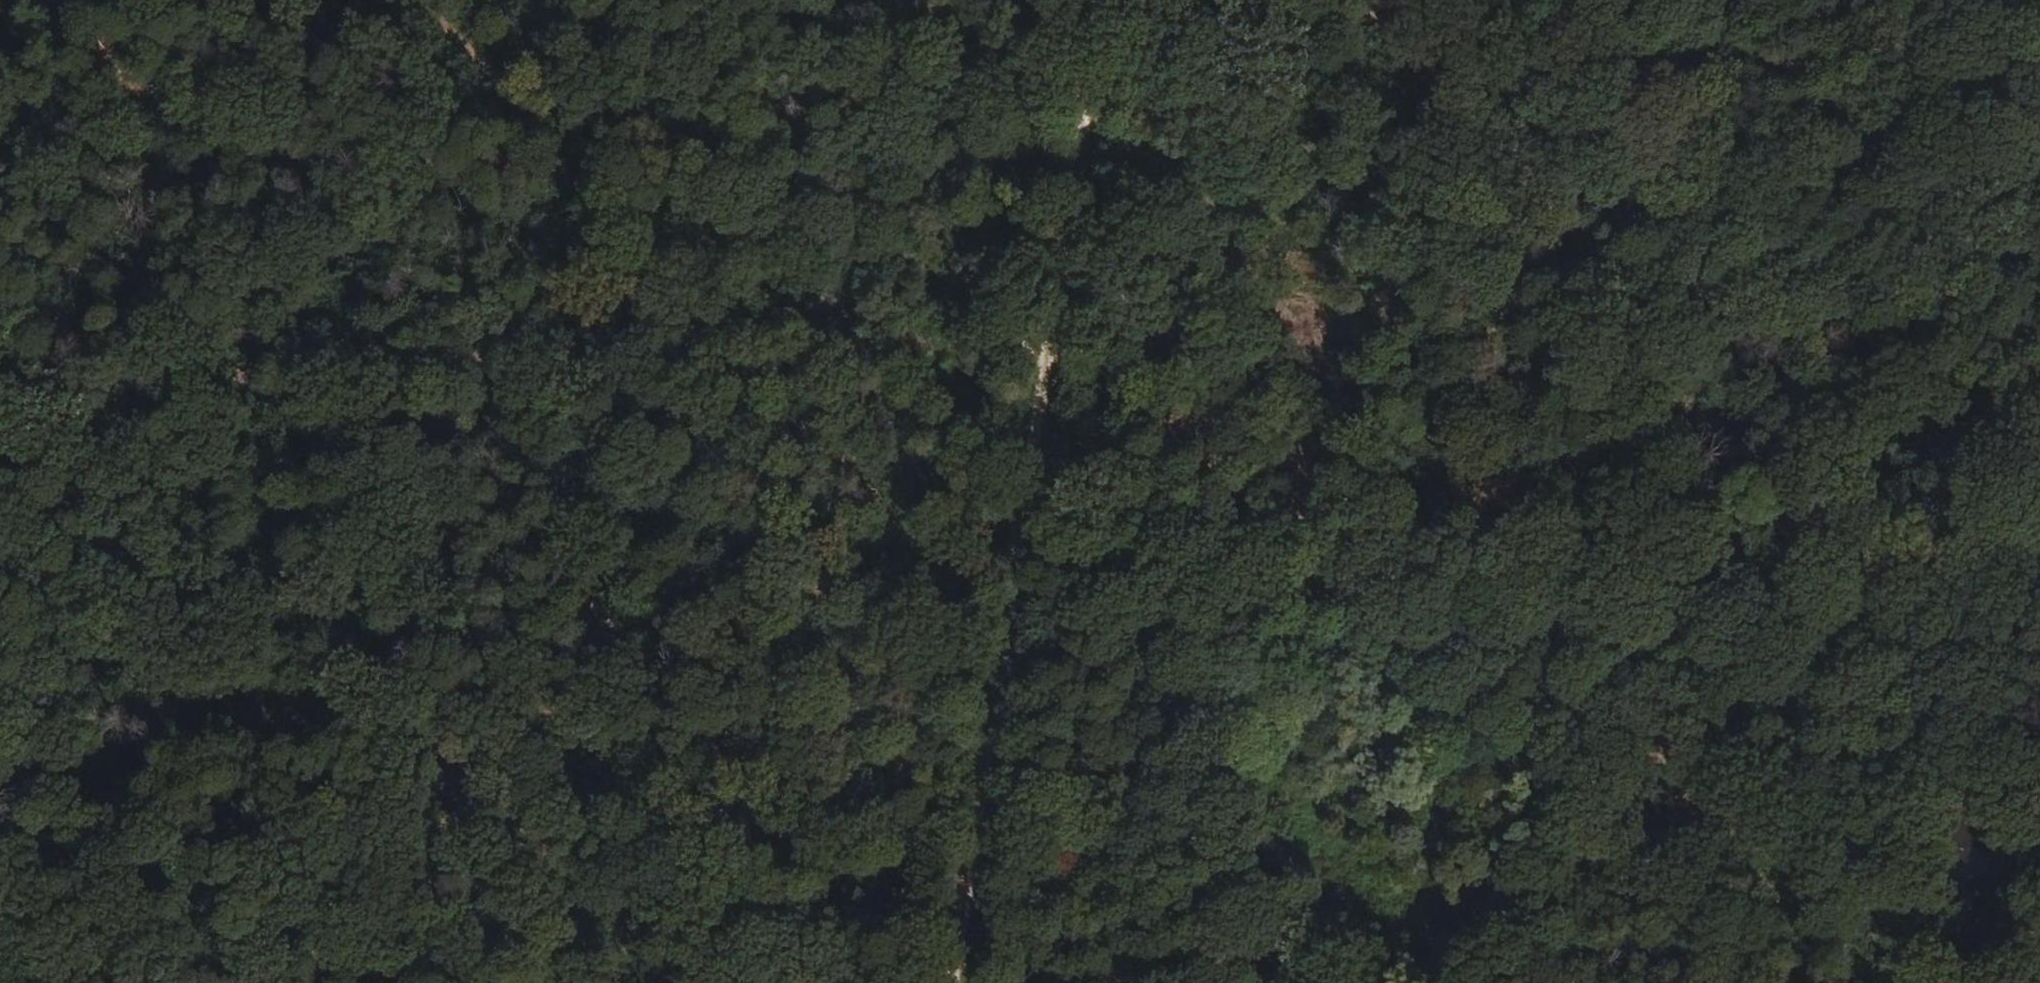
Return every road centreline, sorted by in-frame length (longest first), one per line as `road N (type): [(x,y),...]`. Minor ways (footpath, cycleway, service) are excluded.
road 1 (track): [(1047,346),(952,982)]
road 2 (track): [(1101,0),(1047,346)]

